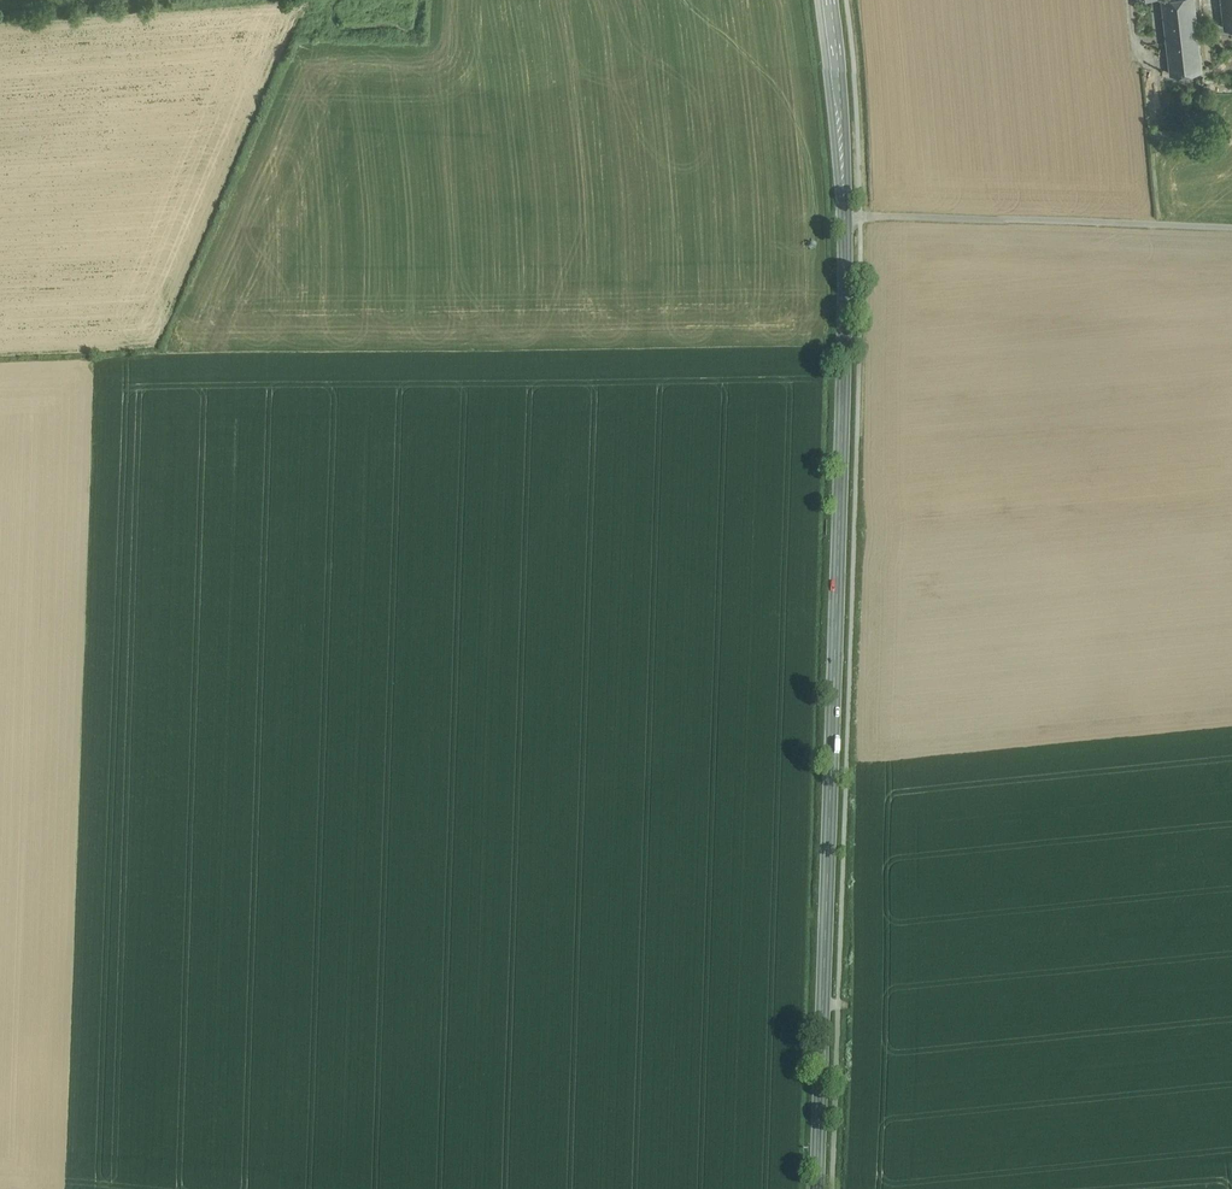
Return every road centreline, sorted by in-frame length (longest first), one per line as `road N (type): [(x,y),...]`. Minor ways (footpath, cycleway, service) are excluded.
road 1 (secondary): [(816,1188),(847,216),(828,0)]

